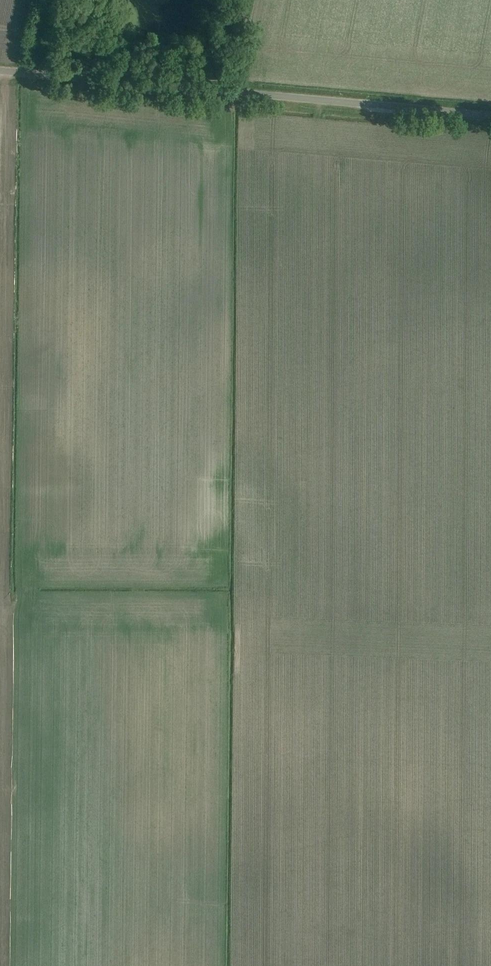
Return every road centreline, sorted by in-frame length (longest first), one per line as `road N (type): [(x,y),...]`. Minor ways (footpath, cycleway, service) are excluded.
road 1 (unclassified): [(490,115),(0,71)]

